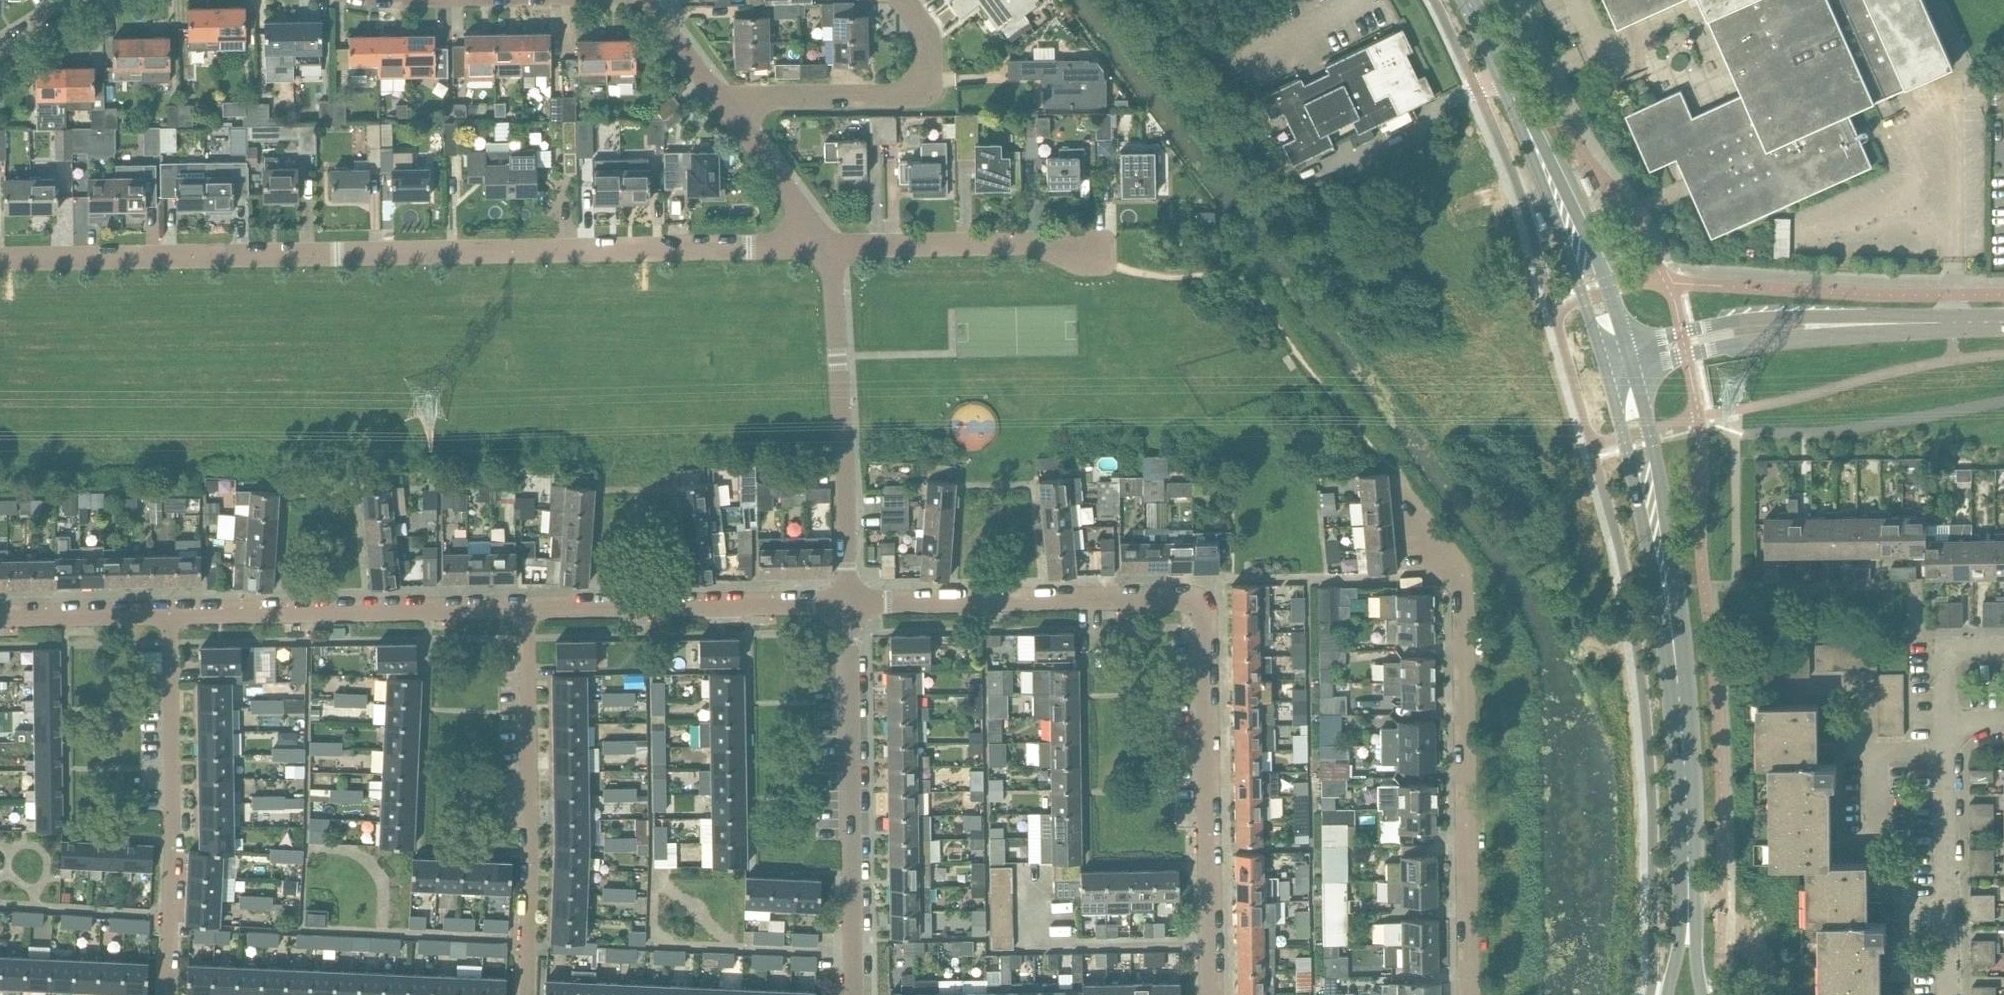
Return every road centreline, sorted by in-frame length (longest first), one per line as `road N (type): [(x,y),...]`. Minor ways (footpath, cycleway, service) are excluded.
road 1 (residential): [(0,259),(832,247)]
road 2 (residential): [(850,603),(1196,604),(1203,624),(1212,994)]
road 3 (residential): [(1469,994),(1458,577),(1422,522)]
road 4 (residential): [(856,994),(850,603)]
road 5 (residential): [(527,994),(527,608)]
road 6 (residential): [(168,994),(170,615)]
road 7 (residential): [(170,615),(527,608)]
road 8 (residential): [(850,603),(832,247)]
road 9 (tertiary): [(1951,321),(1739,320),(1629,346)]
road 10 (residential): [(527,608),(850,603)]
road 11 (tertiary): [(1635,372),(1743,346),(1951,321)]
road 12 (tertiary): [(1606,368),(1676,660)]
road 13 (residential): [(729,113),(749,99),(924,89),(930,45),(903,0)]
road 14 (tertiary): [(1676,660),(1671,542),(1635,372)]
road 15 (residential): [(832,247),(1105,243)]
road 16 (residential): [(1950,994),(1946,723)]
road 17 (tertiary): [(1520,111),(1606,368)]
road 18 (tertiary): [(1629,346),(1613,292),(1545,144),(1520,111)]
road 19 (tertiary): [(1689,860),(1676,660)]
road 20 (residential): [(0,616),(170,615)]
road 21 (residential): [(832,247),(729,113)]
road 22 (residential): [(729,113),(644,0)]
road 23 (tertiary): [(1689,860),(1669,994)]
road 24 (tertiary): [(1701,994),(1689,860)]
road 25 (tertiary): [(1520,111),(1468,0)]

